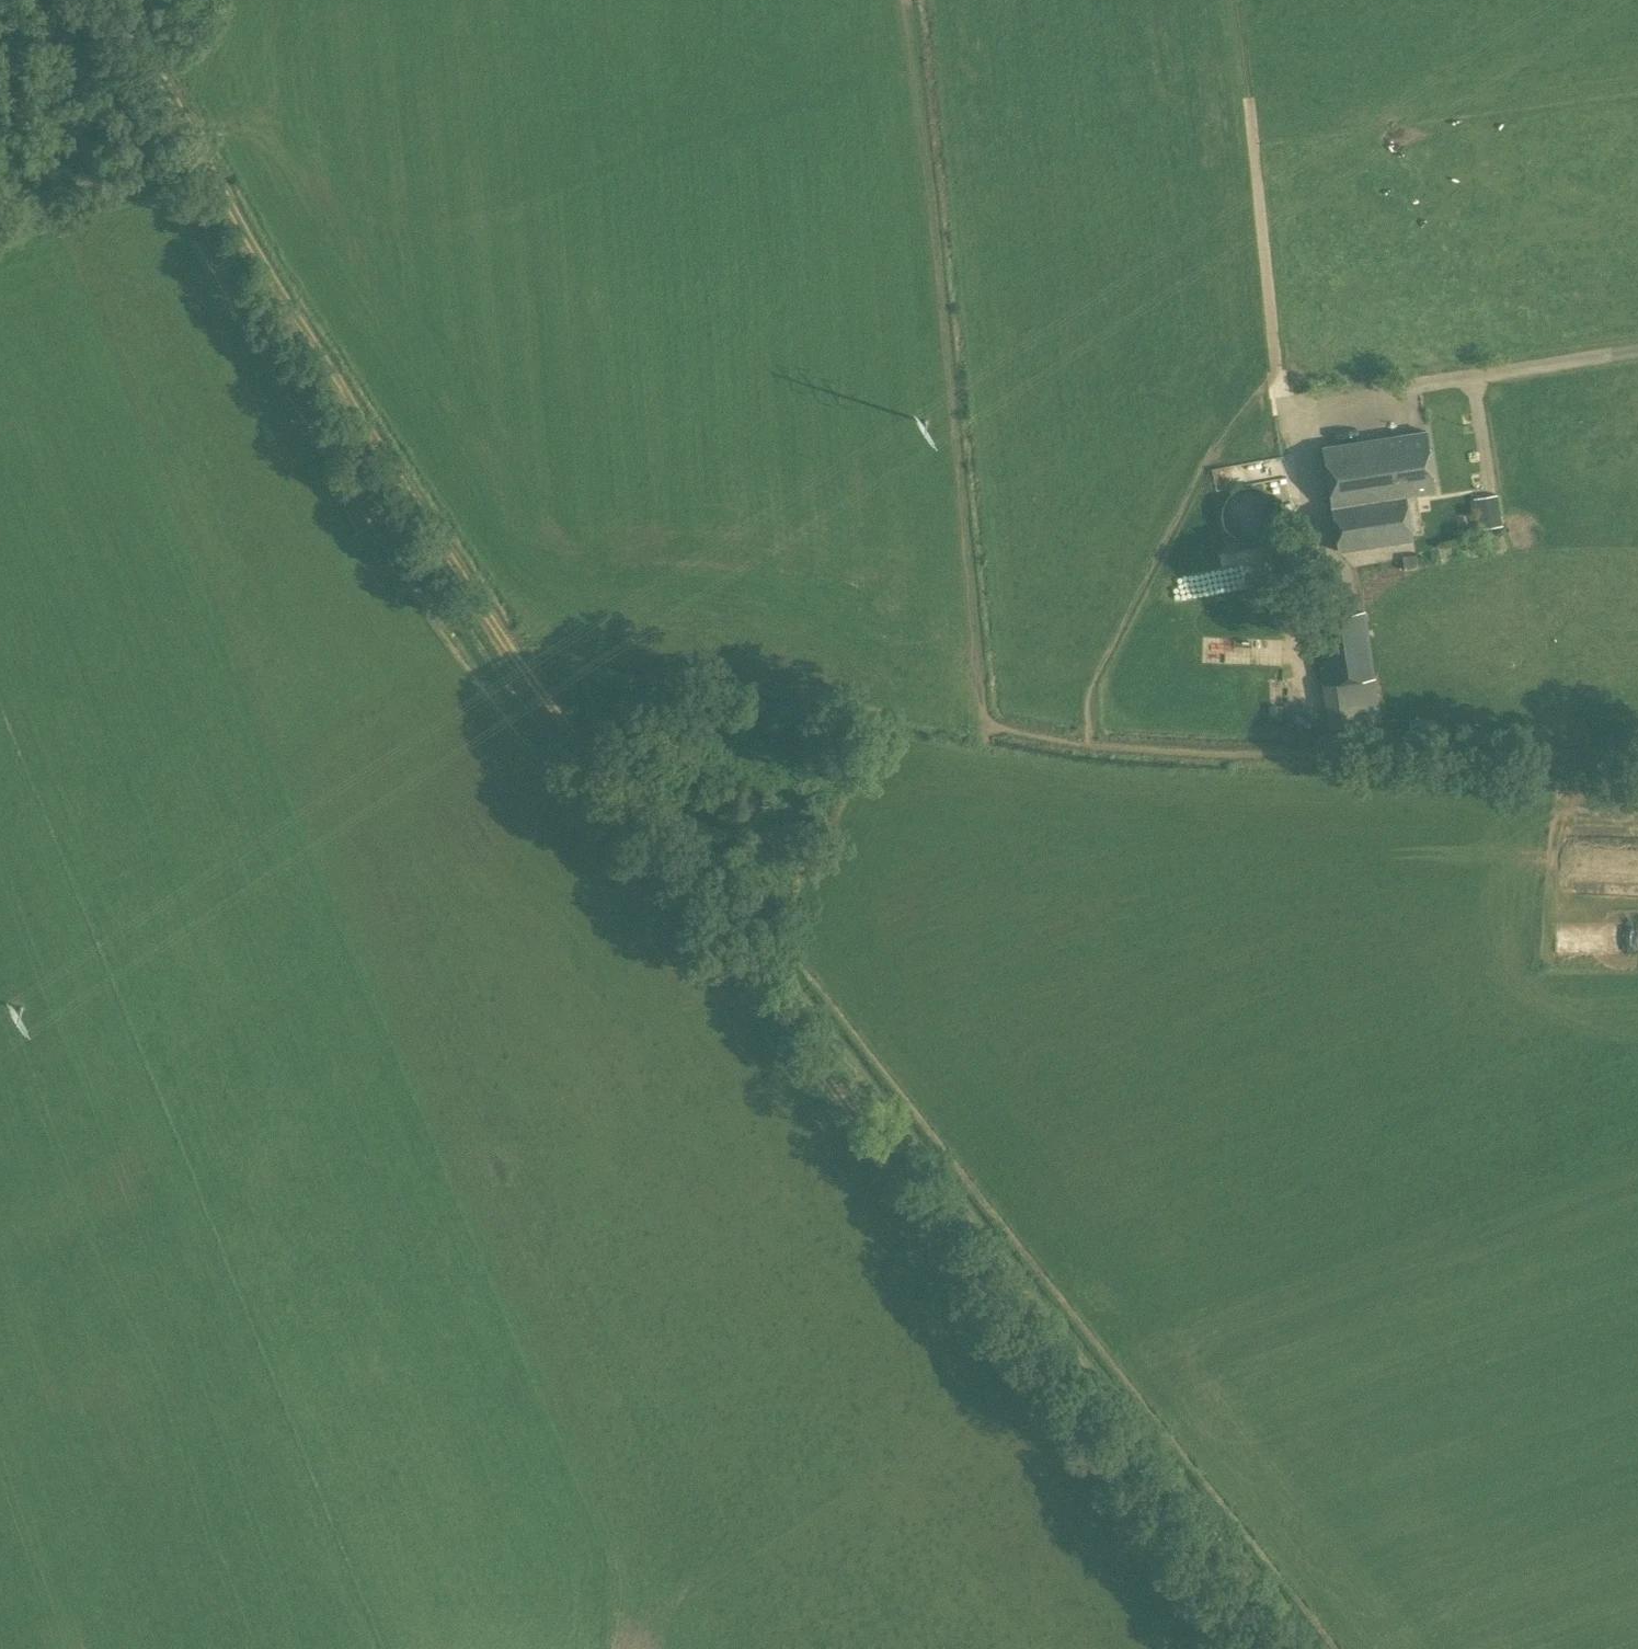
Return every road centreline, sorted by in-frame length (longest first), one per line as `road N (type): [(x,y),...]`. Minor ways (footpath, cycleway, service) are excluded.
road 1 (track): [(110,0),(255,275),(513,655),(923,1206),(1271,1648)]
road 2 (track): [(989,723),(1093,747),(1230,756),(1525,763),(1637,758)]

